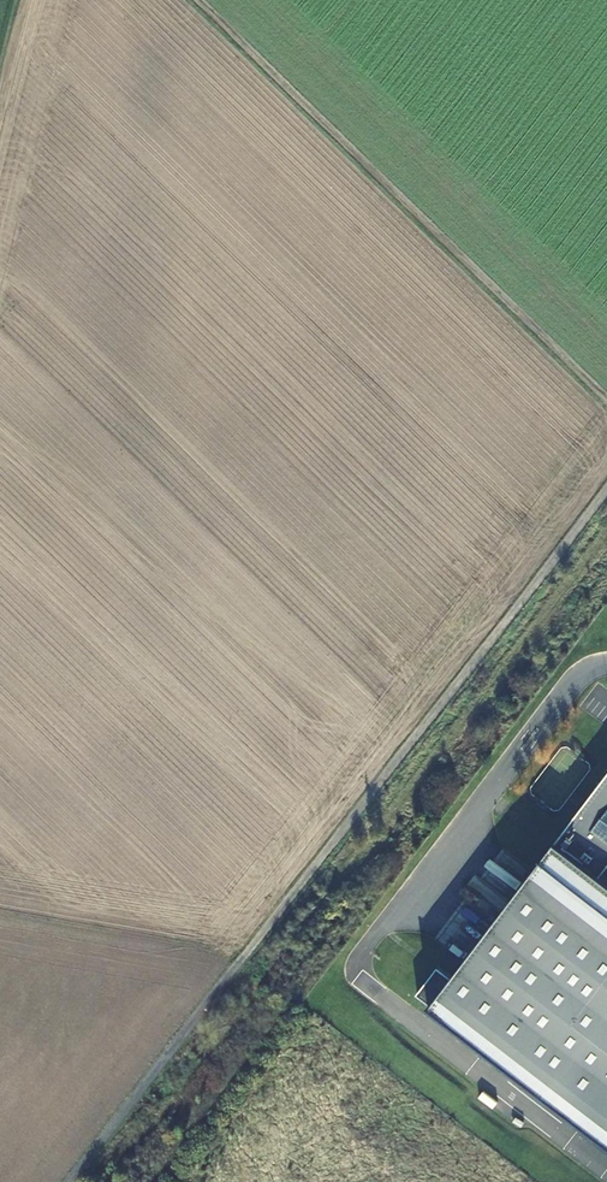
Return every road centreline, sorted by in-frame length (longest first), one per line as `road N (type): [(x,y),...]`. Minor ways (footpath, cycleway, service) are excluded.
road 1 (track): [(606,487),(68,1181)]
road 2 (track): [(199,0),(606,399)]

